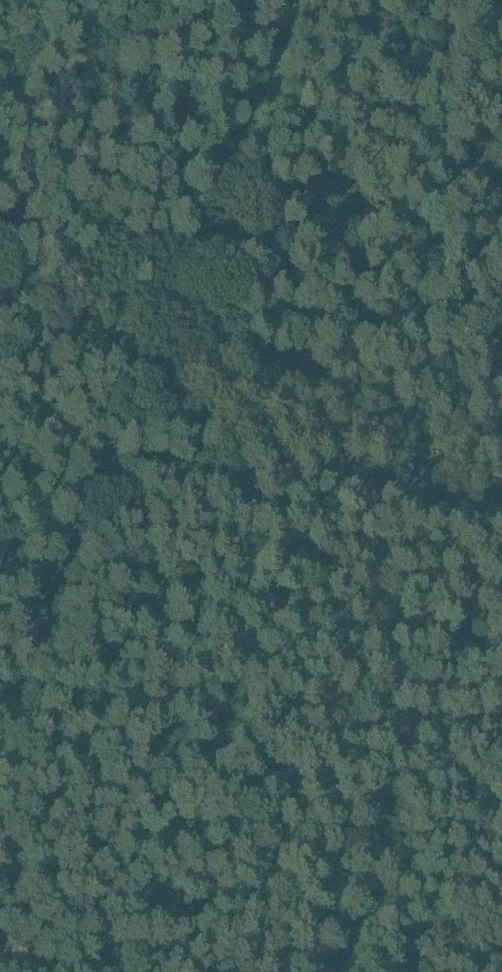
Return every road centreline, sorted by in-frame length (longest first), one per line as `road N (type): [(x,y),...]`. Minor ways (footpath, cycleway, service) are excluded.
road 1 (track): [(0,743),(157,353)]
road 2 (track): [(157,353),(296,0)]
road 3 (track): [(501,479),(157,353)]
road 4 (track): [(157,353),(0,290)]

